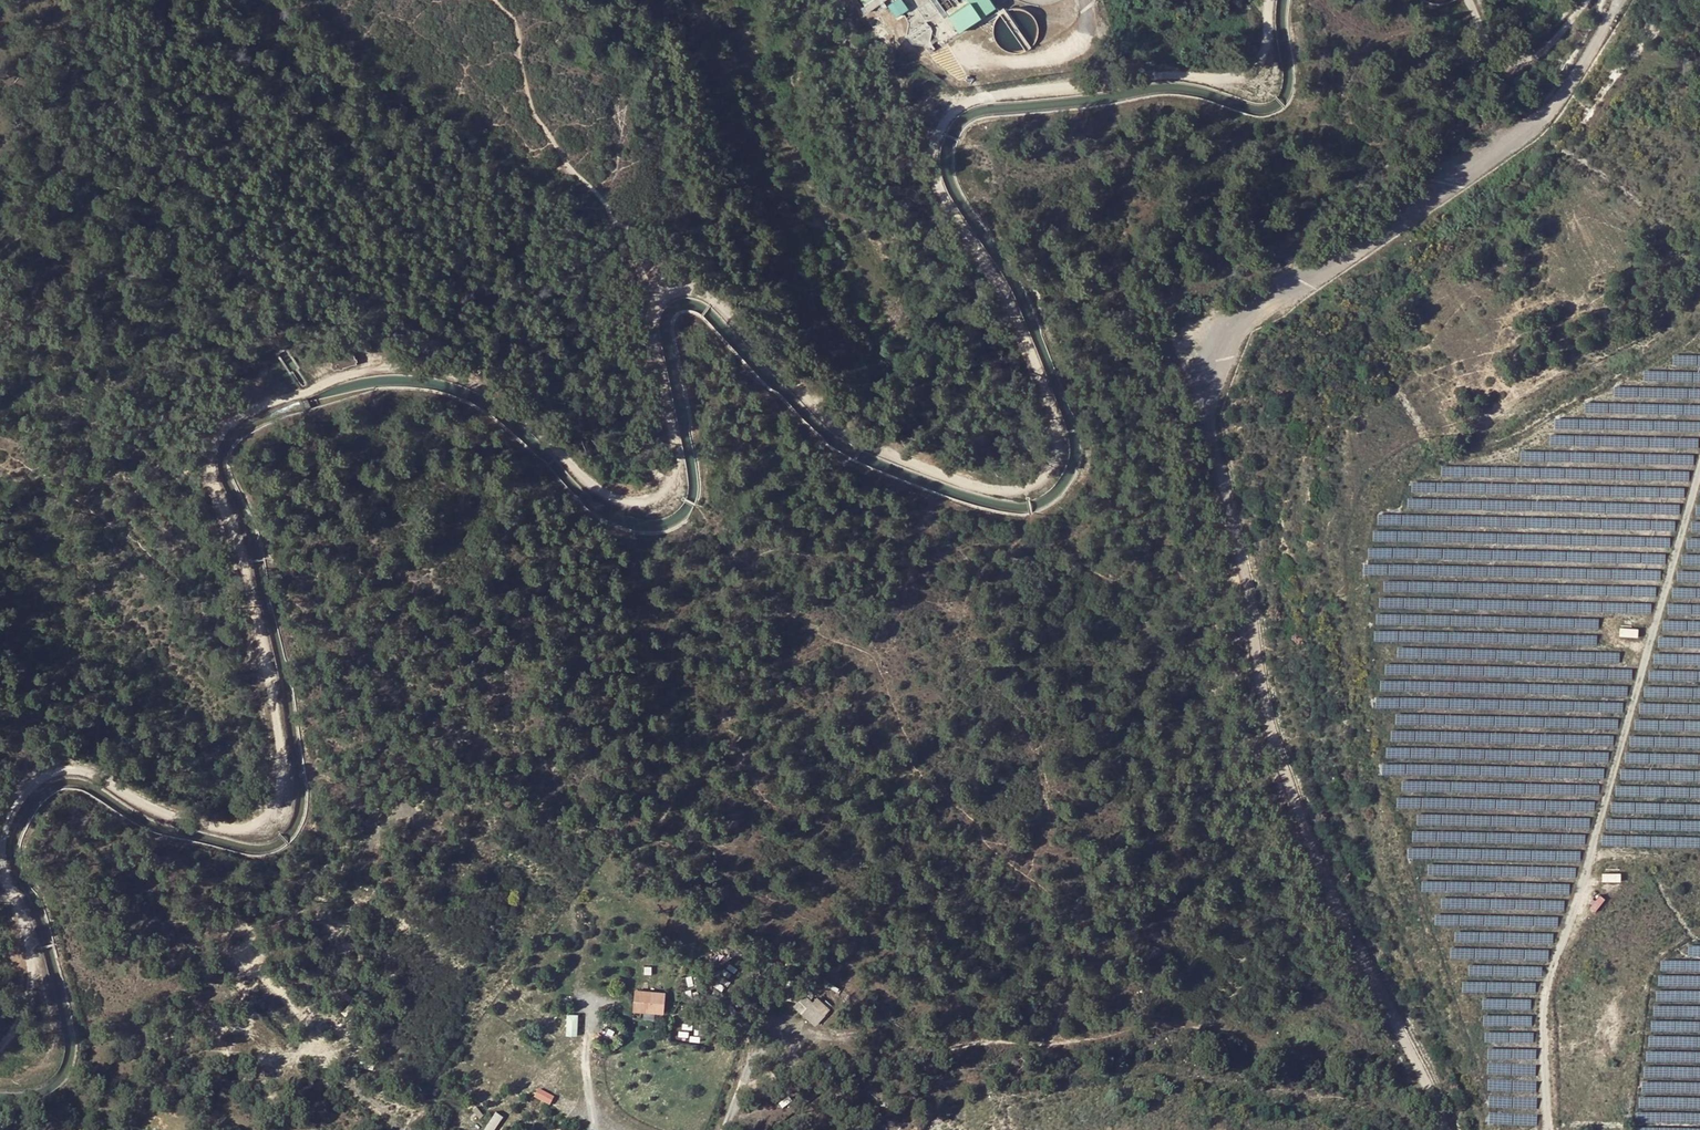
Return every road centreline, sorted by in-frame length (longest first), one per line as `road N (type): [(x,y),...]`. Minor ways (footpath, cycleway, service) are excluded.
road 1 (track): [(1448,1129),(1341,914),(1277,750),(1208,399),(1222,344),(1250,312),(1326,272),(1554,111),(1620,0)]

